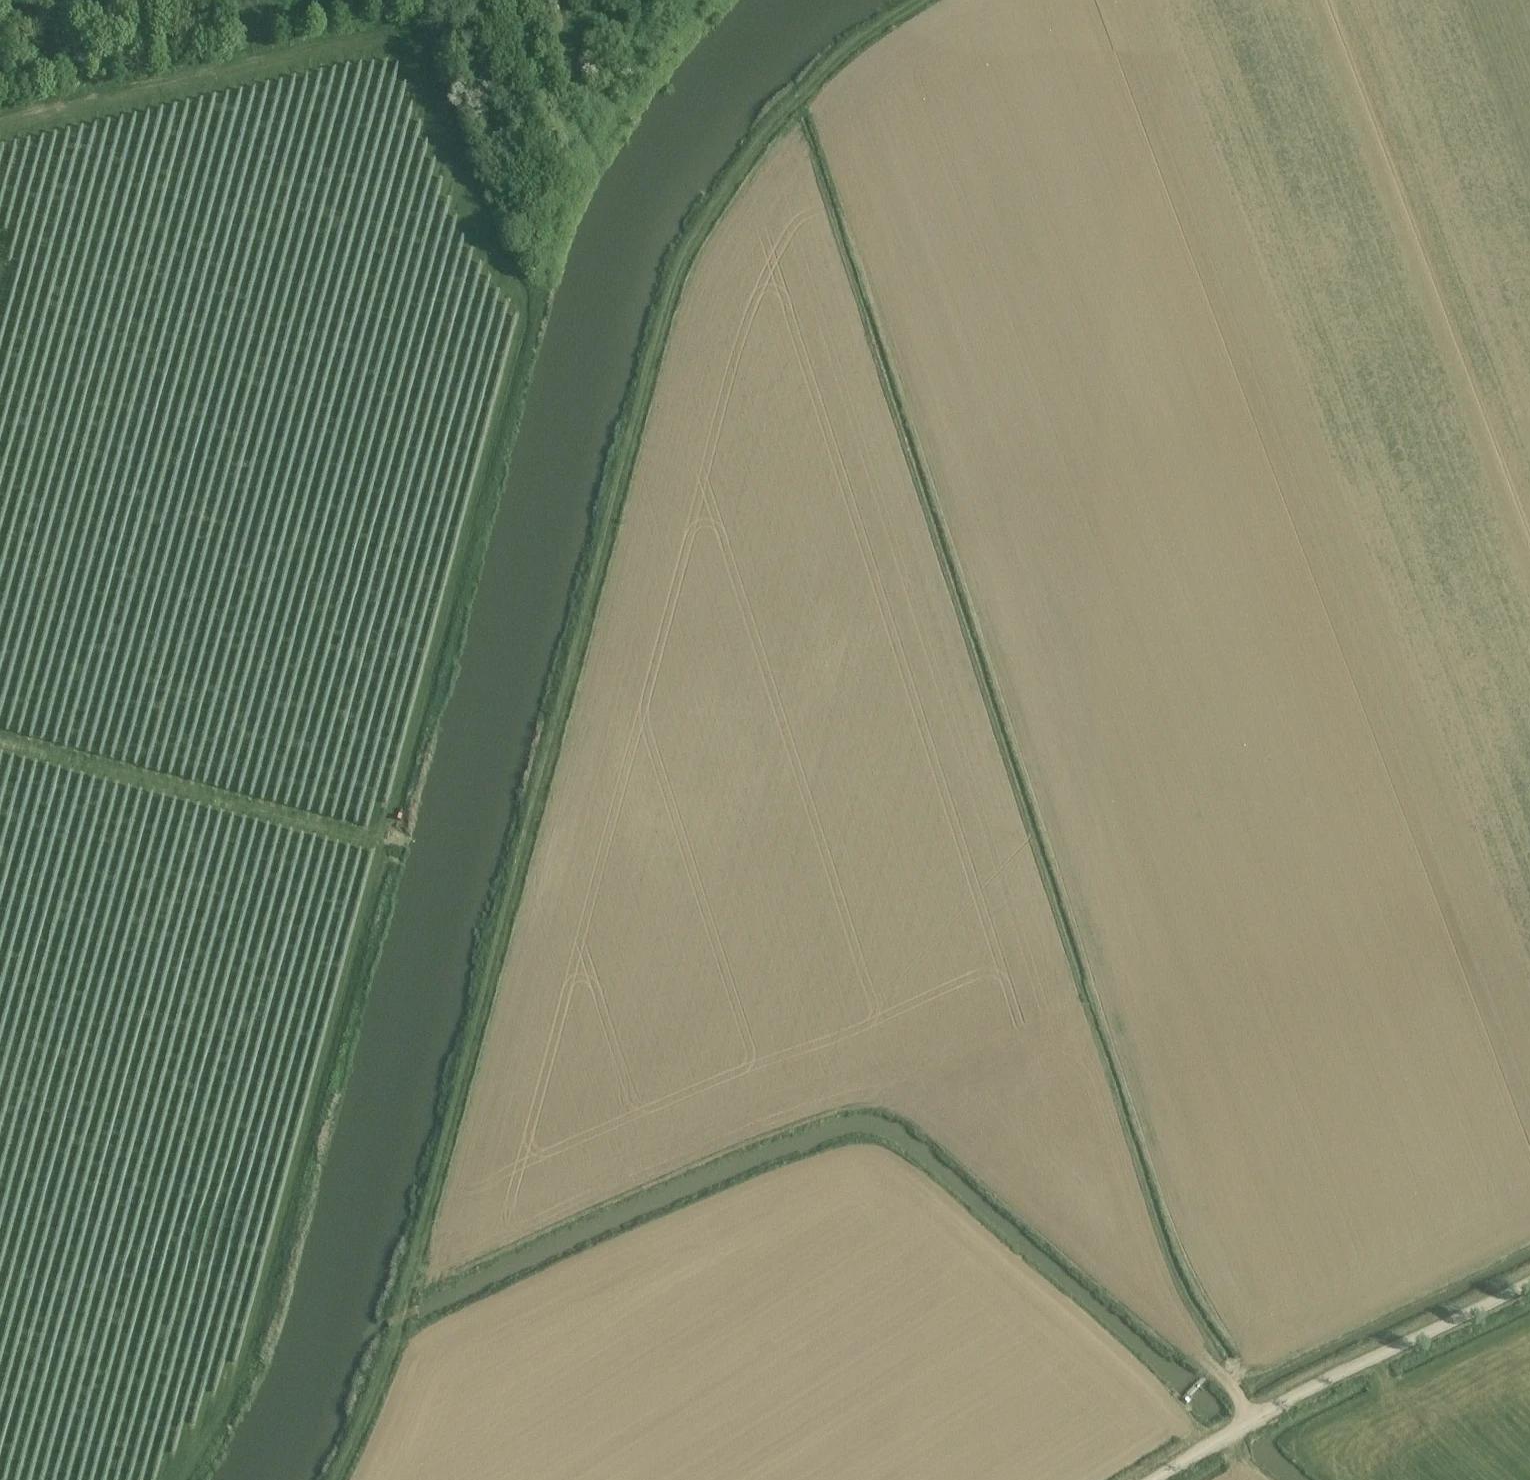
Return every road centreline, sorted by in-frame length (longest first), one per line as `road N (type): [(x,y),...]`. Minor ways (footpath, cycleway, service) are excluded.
road 1 (unclassified): [(1153,1479),(1529,1282)]

